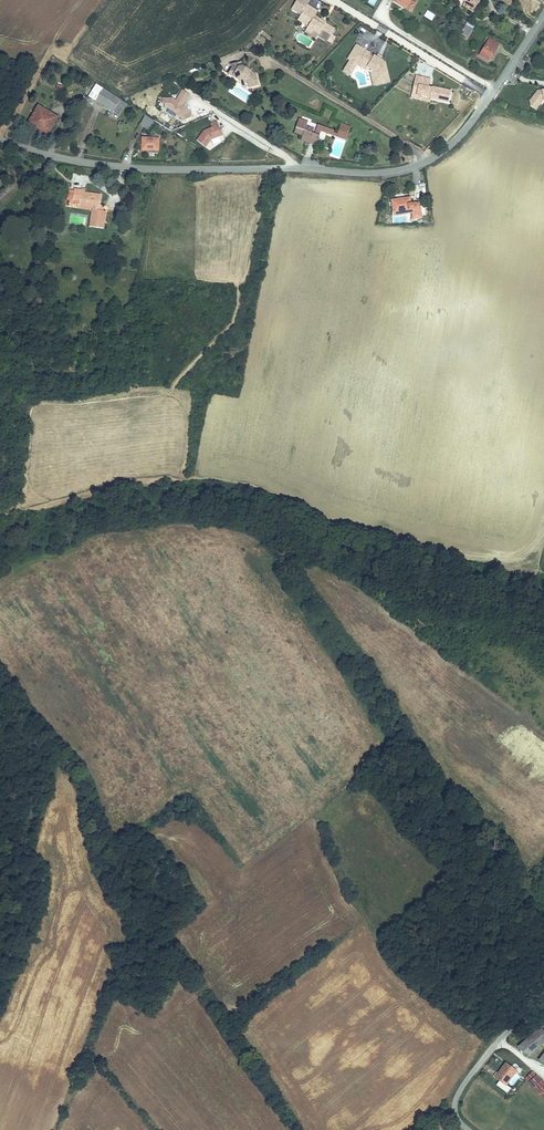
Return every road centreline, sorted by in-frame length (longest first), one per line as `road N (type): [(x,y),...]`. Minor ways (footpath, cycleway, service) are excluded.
road 1 (tertiary): [(0,139),(65,159),(144,168),(398,171),(426,161),(462,133),(543,20)]
road 2 (track): [(543,574),(332,525),(270,491),(203,479),(112,483),(0,516)]
road 3 (track): [(16,508),(27,497),(34,407),(158,394)]
road 4 (residential): [(469,1129),(456,1111),(459,1091),(498,1041),(543,1009)]

